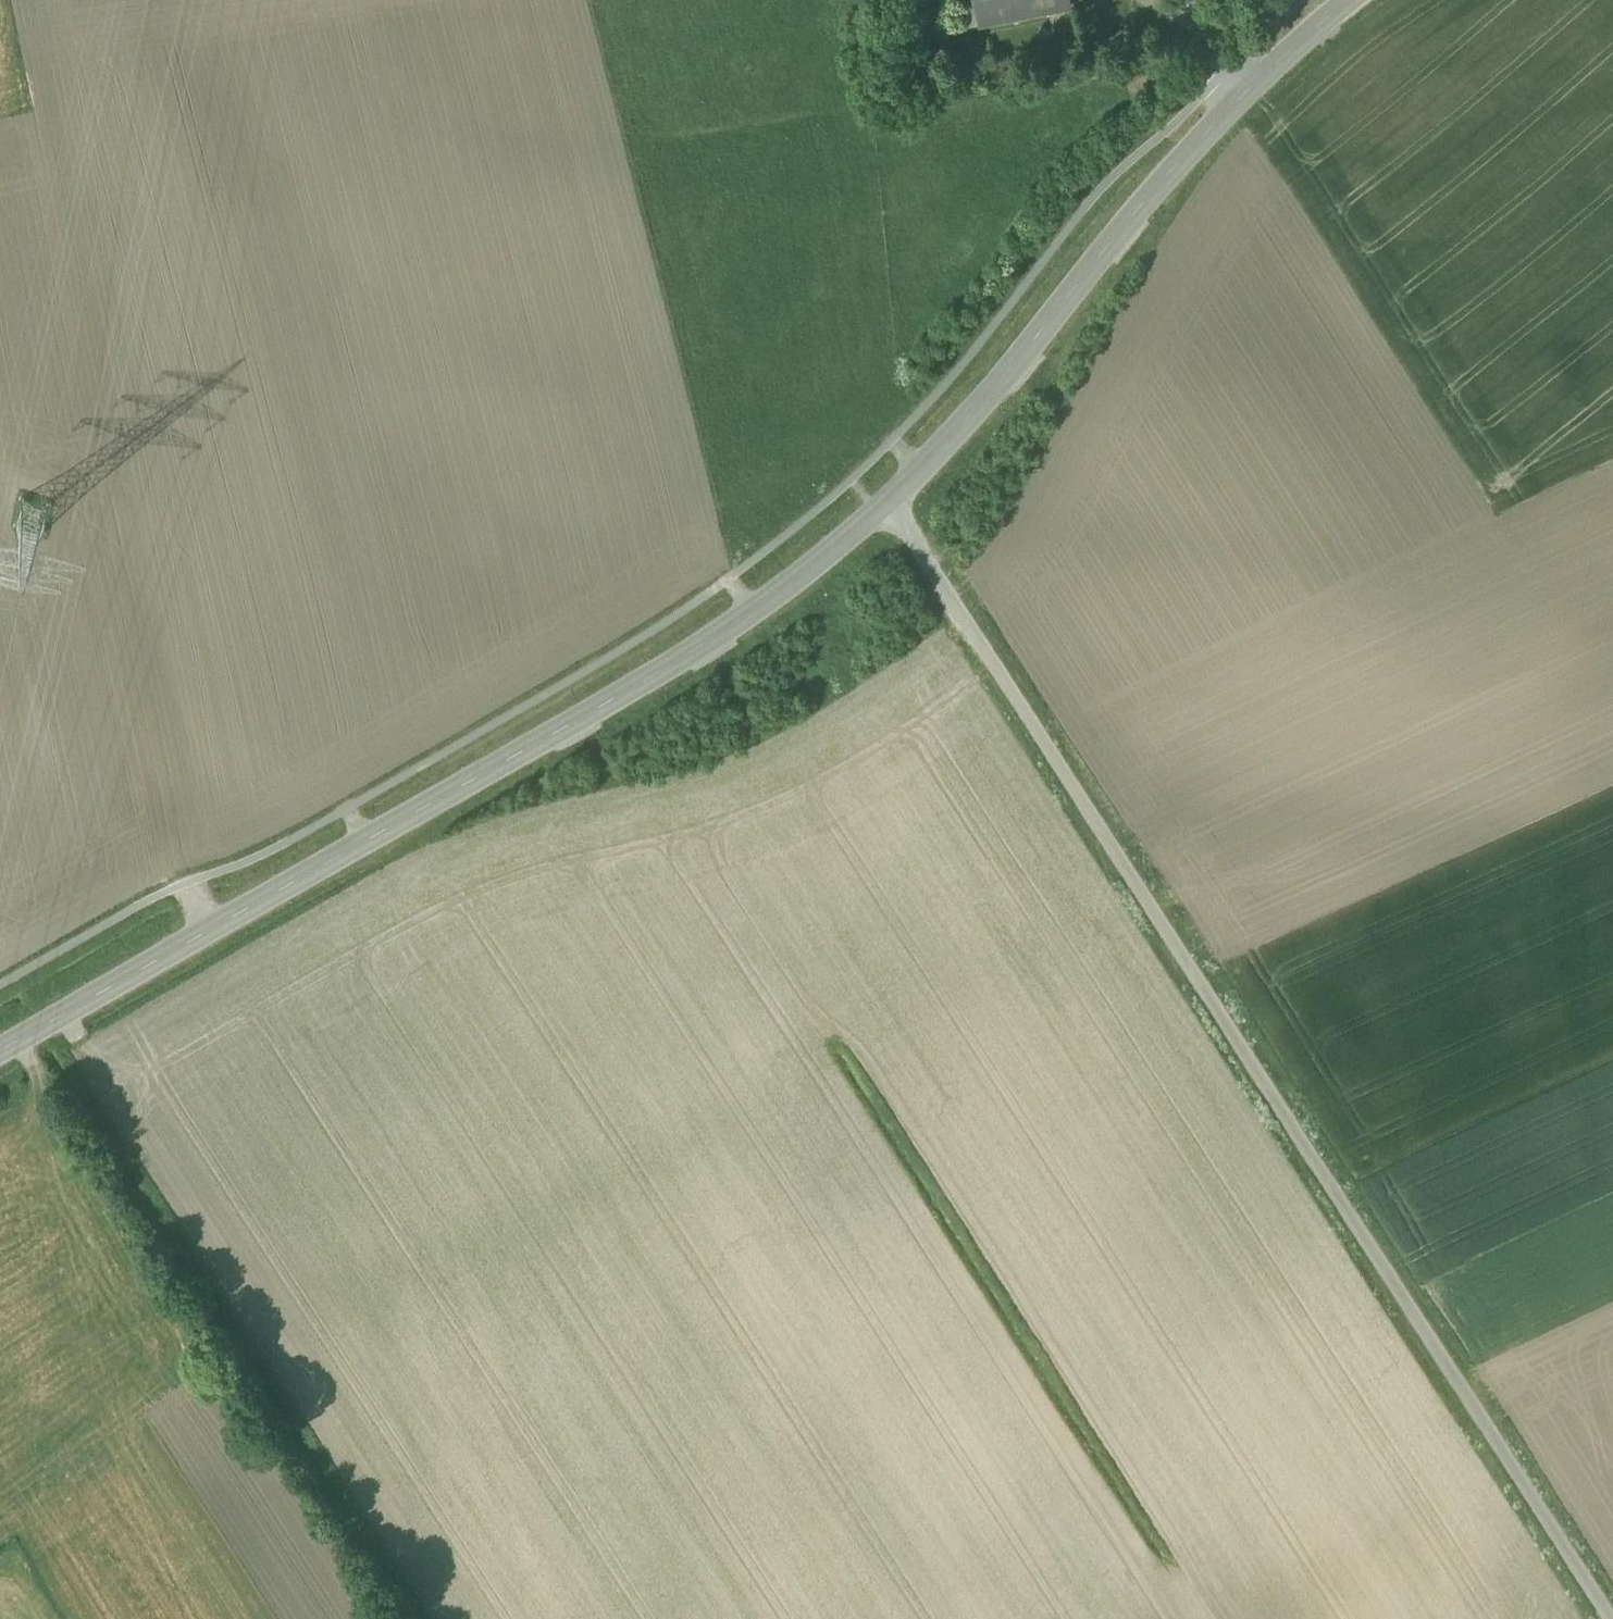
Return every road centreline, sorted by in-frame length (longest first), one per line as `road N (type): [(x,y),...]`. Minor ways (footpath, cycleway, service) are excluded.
road 1 (tertiary): [(0,1049),(571,723),(819,561),(983,400),(1222,114)]
road 2 (tertiary): [(1222,114),(1343,0)]

